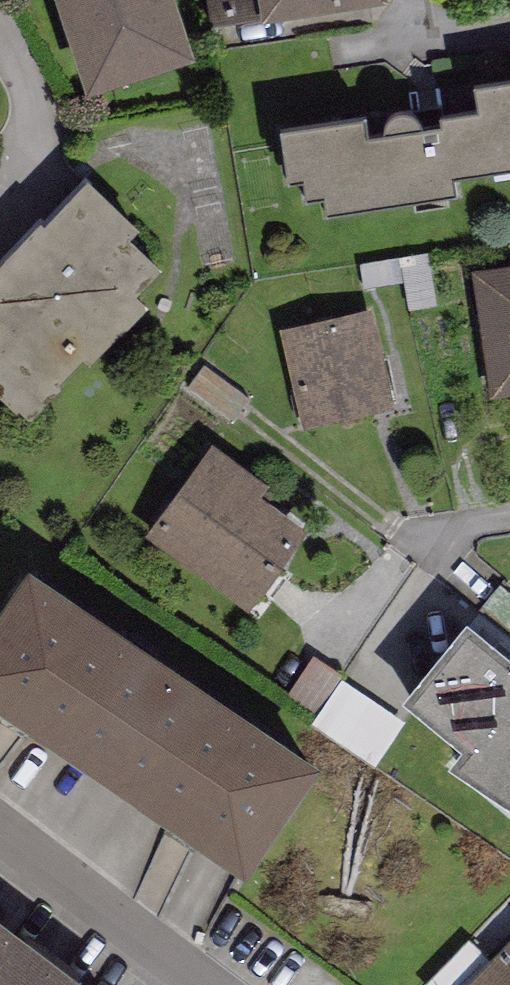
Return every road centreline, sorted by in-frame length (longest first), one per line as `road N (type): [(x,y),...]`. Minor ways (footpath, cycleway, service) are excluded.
road 1 (residential): [(181,984),(0,845)]

